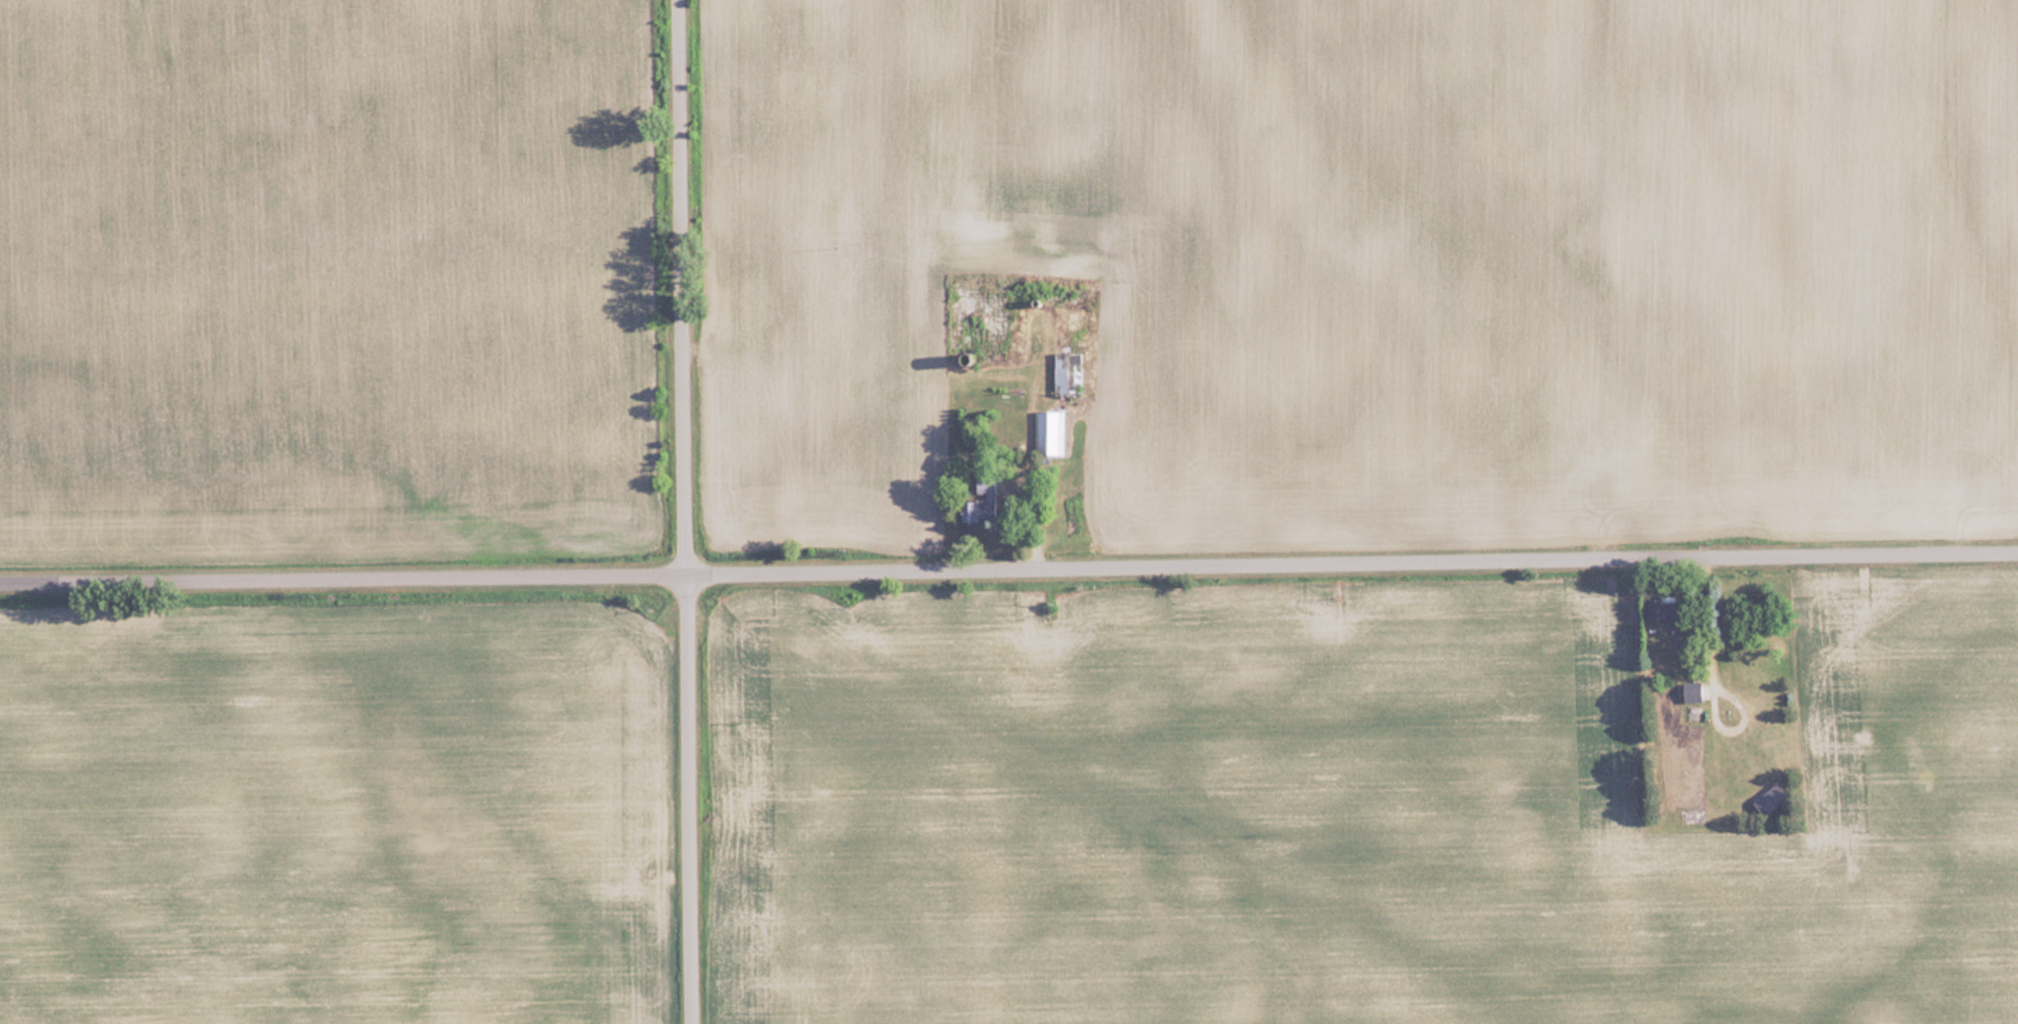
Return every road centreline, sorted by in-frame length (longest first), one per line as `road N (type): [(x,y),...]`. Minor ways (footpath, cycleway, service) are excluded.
road 1 (residential): [(0,585),(2017,557)]
road 2 (residential): [(693,1023),(682,0)]

